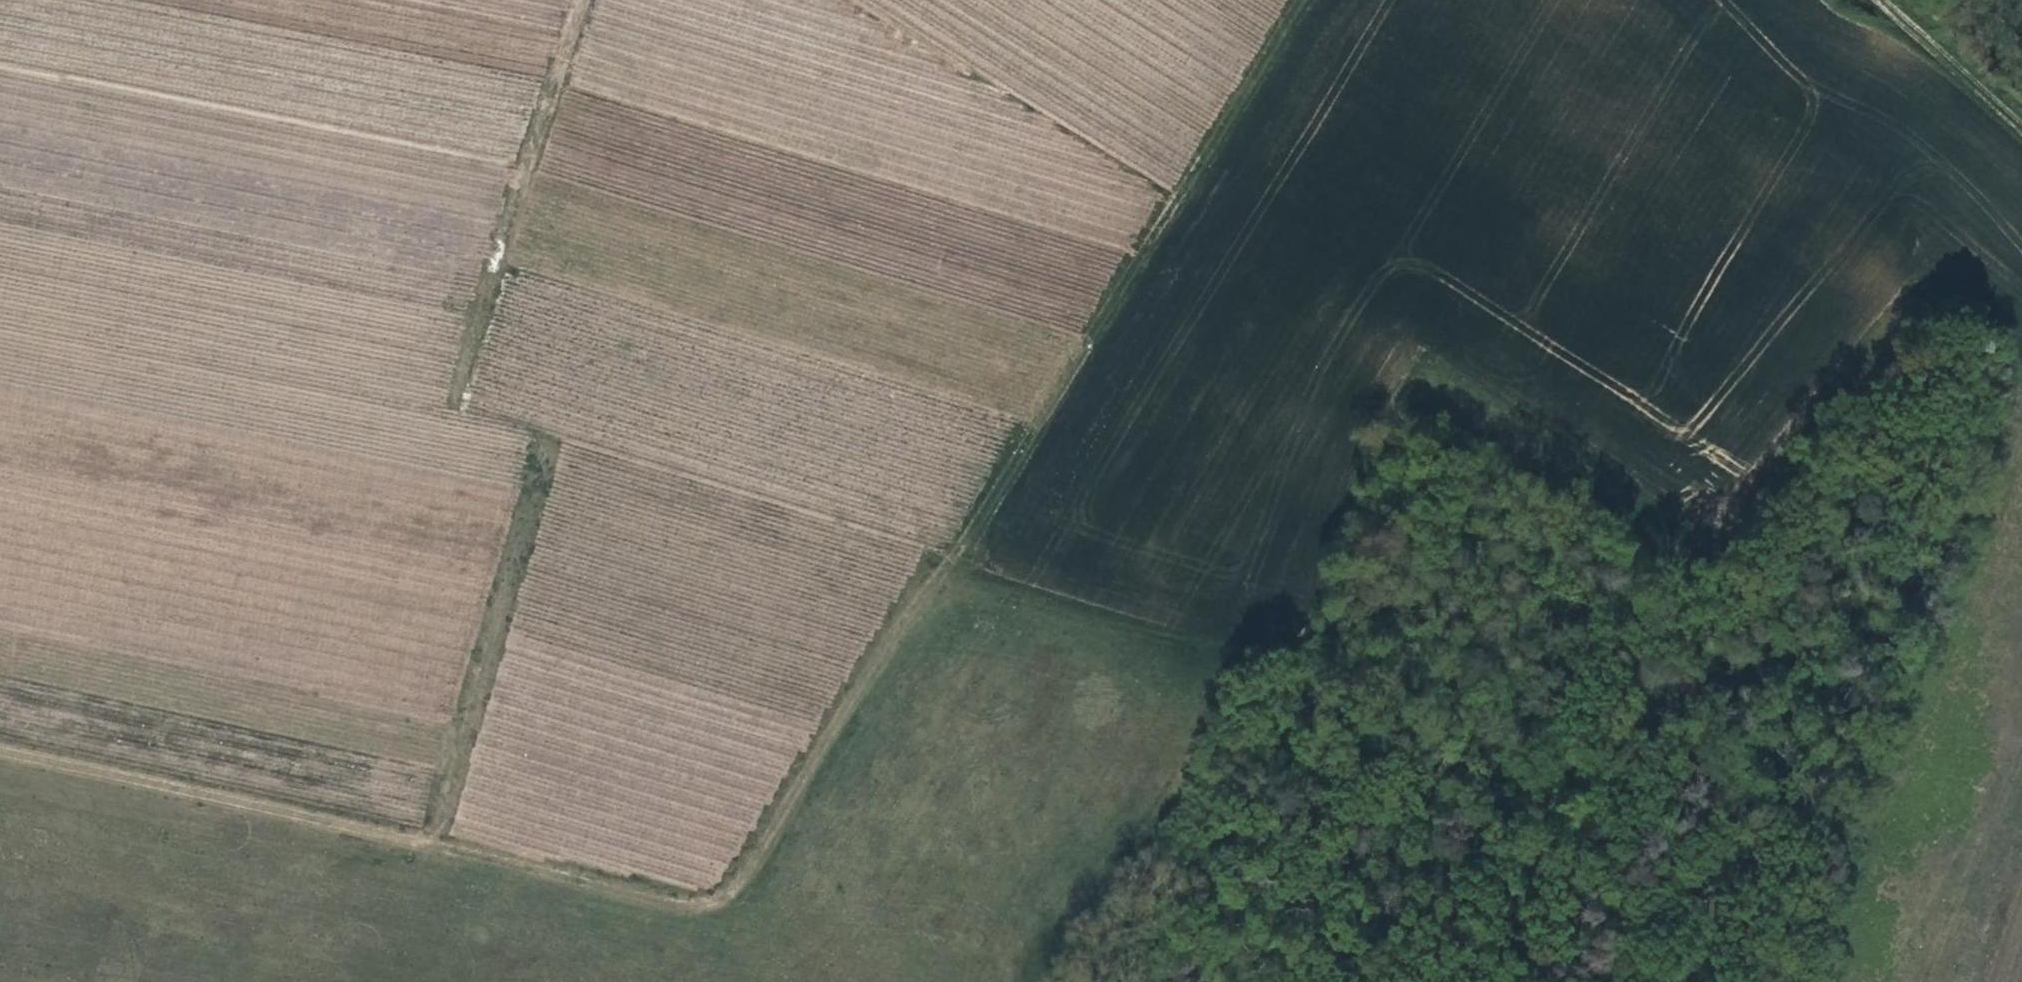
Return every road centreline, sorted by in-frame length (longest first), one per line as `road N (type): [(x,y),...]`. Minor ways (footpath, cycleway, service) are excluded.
road 1 (track): [(0,752),(439,847),(660,906),(702,909),(736,893),(795,785),(964,544),(1299,0)]
road 2 (track): [(583,0),(456,403)]
road 3 (track): [(1881,0),(2021,127)]

